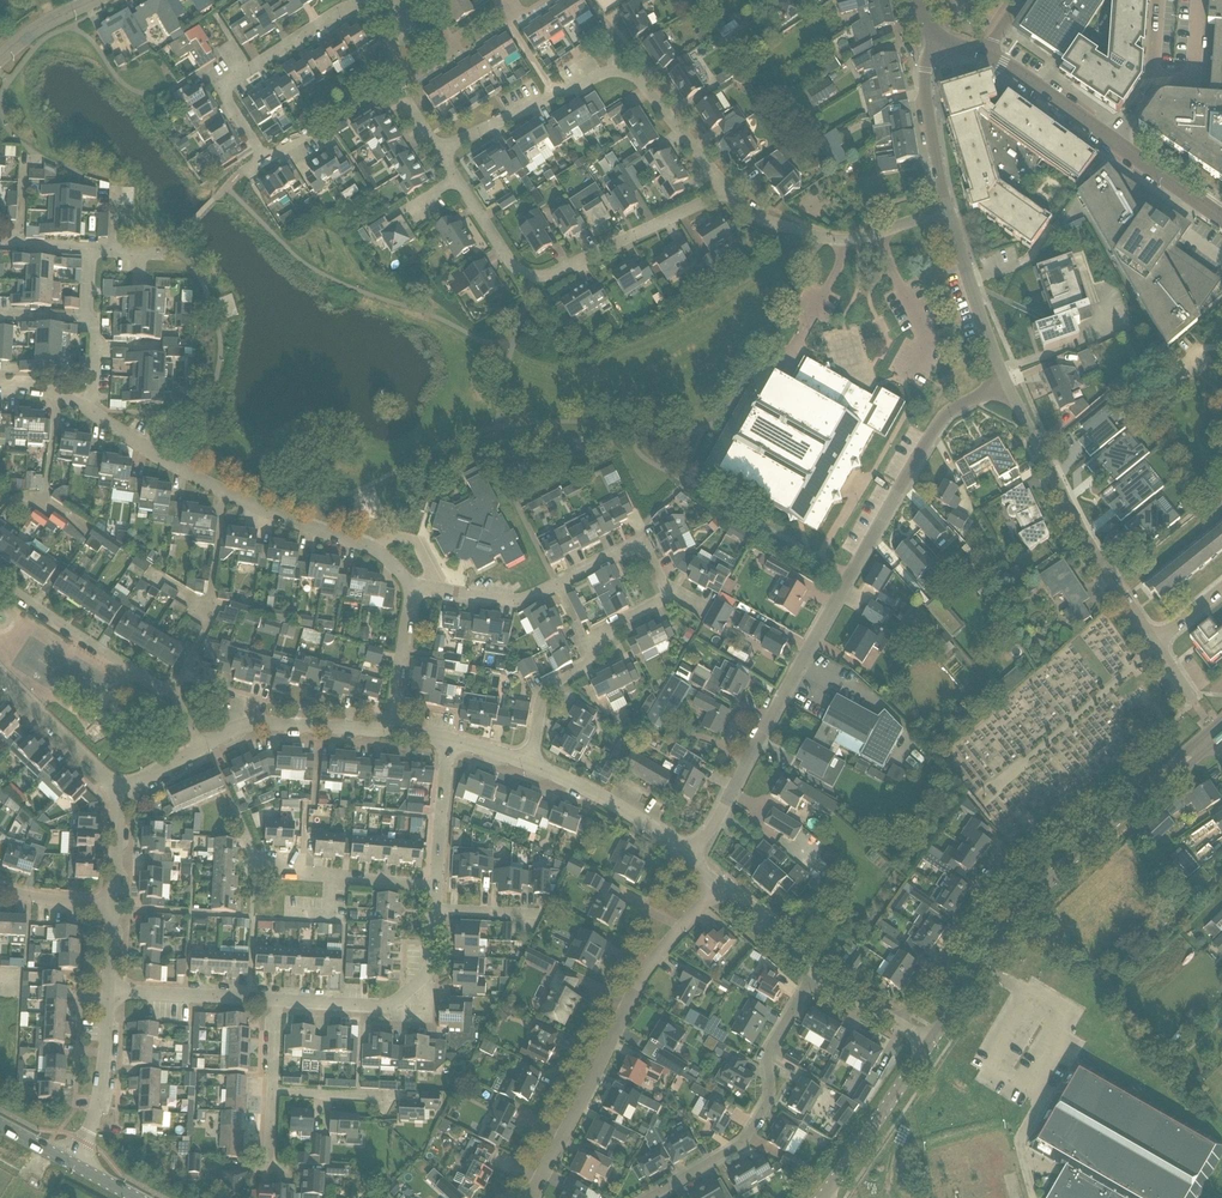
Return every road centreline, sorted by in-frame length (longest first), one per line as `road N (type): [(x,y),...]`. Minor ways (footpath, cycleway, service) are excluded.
road 1 (residential): [(685,857),(717,825),(919,451),(949,414),(1009,384)]
road 2 (unclassified): [(930,1044),(1037,891),(1214,734)]
road 3 (residential): [(410,592),(399,570),(364,544),(226,493),(145,450),(93,410)]
road 4 (residential): [(535,1197),(644,981),(717,887)]
road 5 (residential): [(726,192),(552,276),(528,277),(509,263),(461,183)]
road 6 (residential): [(650,1197),(751,1136),(766,1117),(776,1085),(772,1048),(813,973)]
road 7 (residential): [(1155,642),(1098,564),(1009,384)]
road 8 (unclassified): [(266,160),(221,88),(347,10),(392,7)]
road 9 (unclassified): [(205,744),(173,695),(0,582)]
road 10 (residential): [(593,654),(615,627),(668,597),(663,574),(644,540),(558,587)]
road 11 (residential): [(951,214),(843,242),(755,217),(726,192)]
road 12 (residential): [(726,192),(650,87),(628,74),(606,74),(555,98)]
road 13 (residential): [(434,913),(432,970),(399,1002),(381,1010),(277,1004)]
road 14 (residential): [(436,886),(266,876),(250,844)]
road 15 (residential): [(899,1025),(1012,860)]
road 16 (residential): [(392,730),(242,725),(205,744)]
road 17 (unclassified): [(823,1197),(930,1044)]
road 18 (residential): [(951,214),(927,84),(943,39)]
road 19 (residential): [(685,857),(634,815),(532,765)]
road 20 (residential): [(1009,384),(951,214)]
road 21 (residential): [(73,1165),(101,1100),(110,993)]
road 22 (residential): [(277,1004),(110,993)]
road 23 (residential): [(121,790),(0,676)]
road 24 (unclassified): [(445,156),(402,87),(392,7)]
road 25 (residential): [(1112,142),(984,54)]
road 26 (residential): [(1112,142),(1154,80),(1159,0)]
road 27 (residential): [(558,587),(519,604),(410,592)]
road 28 (residential): [(447,740),(436,886)]
road 29 (residential): [(392,730),(410,592)]
road 30 (residential): [(532,765),(548,690),(593,654)]
road 31 (residential): [(1221,219),(1112,142)]
road 32 (residential): [(813,973),(717,887)]
road 33 (unclassified): [(445,156),(555,98)]

